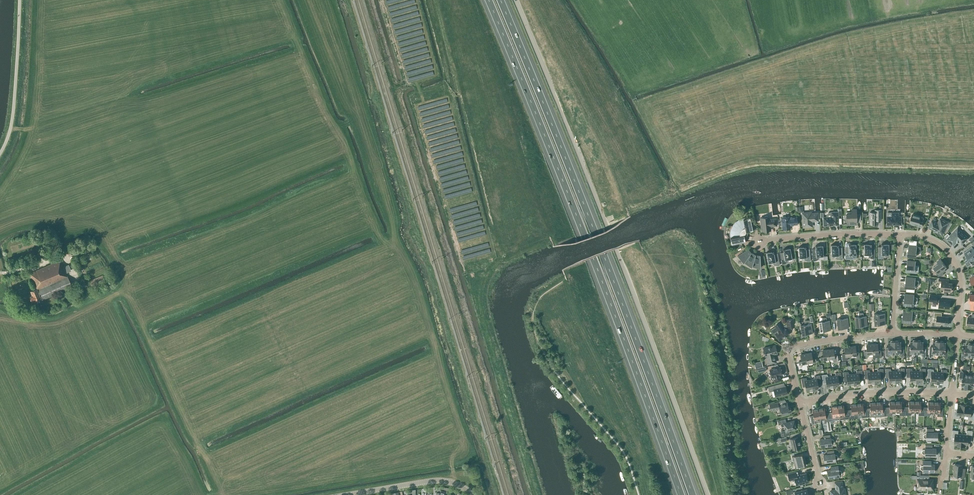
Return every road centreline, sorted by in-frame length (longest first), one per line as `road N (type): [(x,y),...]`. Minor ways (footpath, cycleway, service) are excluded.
road 1 (unclassified): [(707,494),(515,0)]
road 2 (motorway): [(488,0),(679,494)]
road 3 (motorway): [(693,494),(504,0)]
road 4 (residential): [(799,404),(787,354),(793,348),(892,335)]
road 5 (unclassified): [(19,0),(13,112),(0,153)]
road 6 (residential): [(952,394),(799,404)]
road 7 (residential): [(957,335),(955,262),(935,241),(900,234)]
road 8 (residential): [(900,234),(765,241)]
road 9 (unclassified): [(347,494),(439,480),(473,494)]

